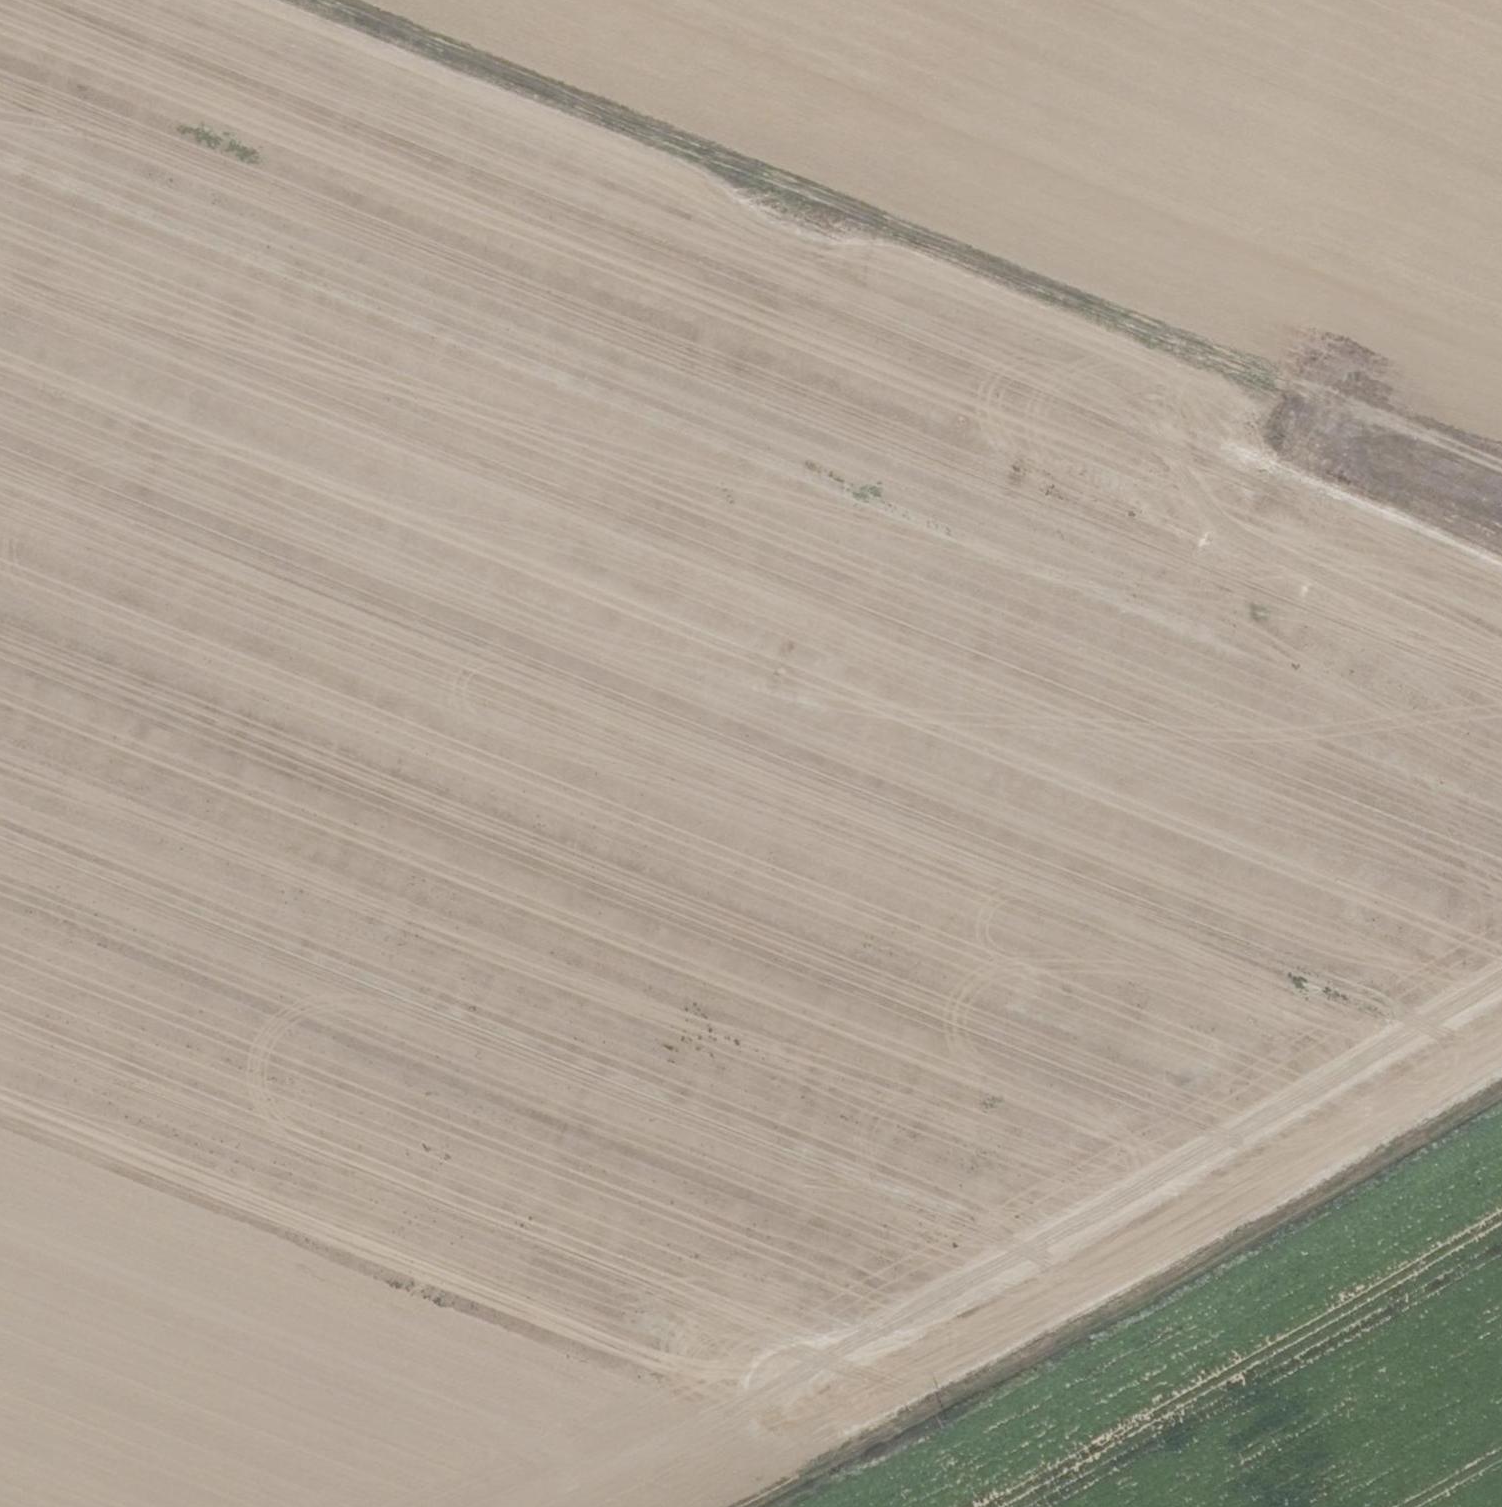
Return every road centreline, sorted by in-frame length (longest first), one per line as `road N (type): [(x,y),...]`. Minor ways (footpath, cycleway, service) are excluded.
road 1 (track): [(1501,482),(302,0)]
road 2 (track): [(1501,1093),(757,1506)]

